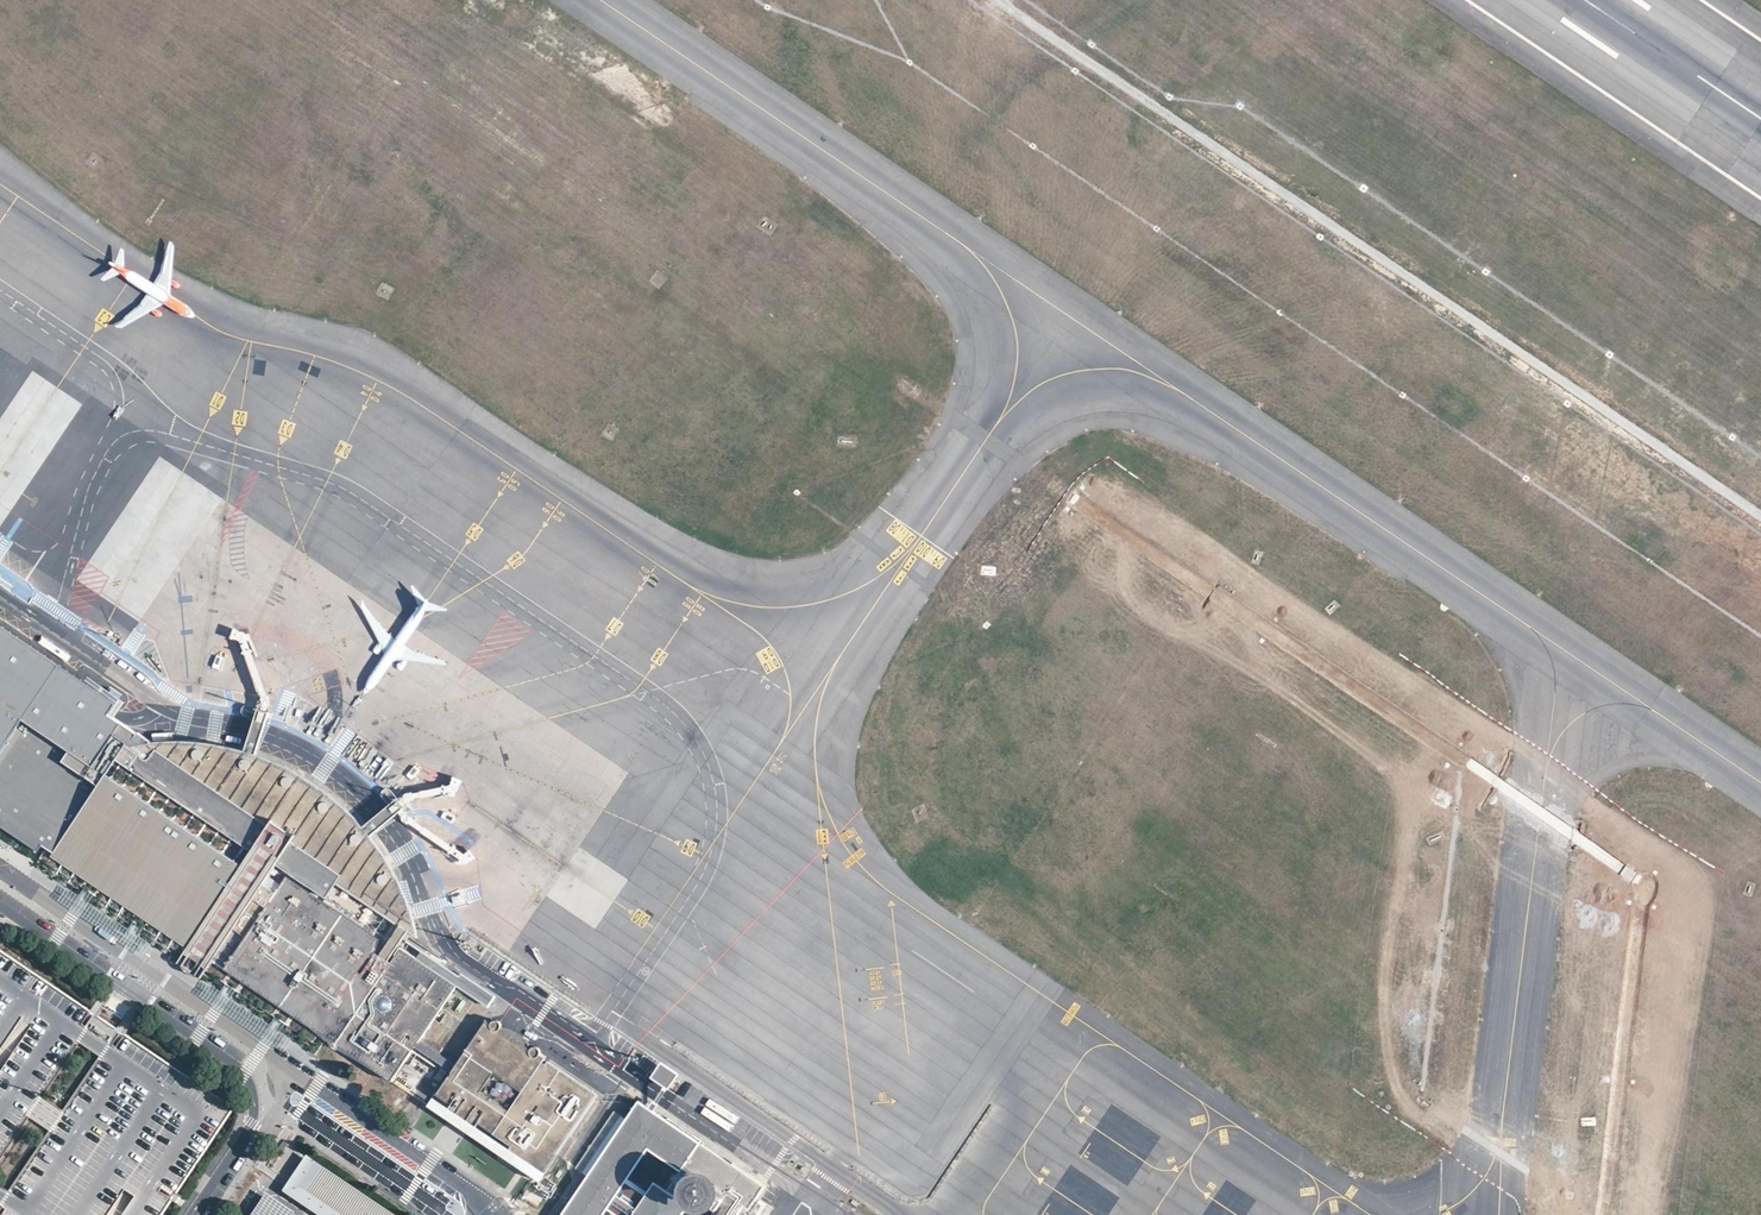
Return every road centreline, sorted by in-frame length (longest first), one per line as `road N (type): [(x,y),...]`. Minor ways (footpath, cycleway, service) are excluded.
road 1 (tertiary): [(193,1214),(251,1123),(252,1087),(244,1072),(0,904)]

